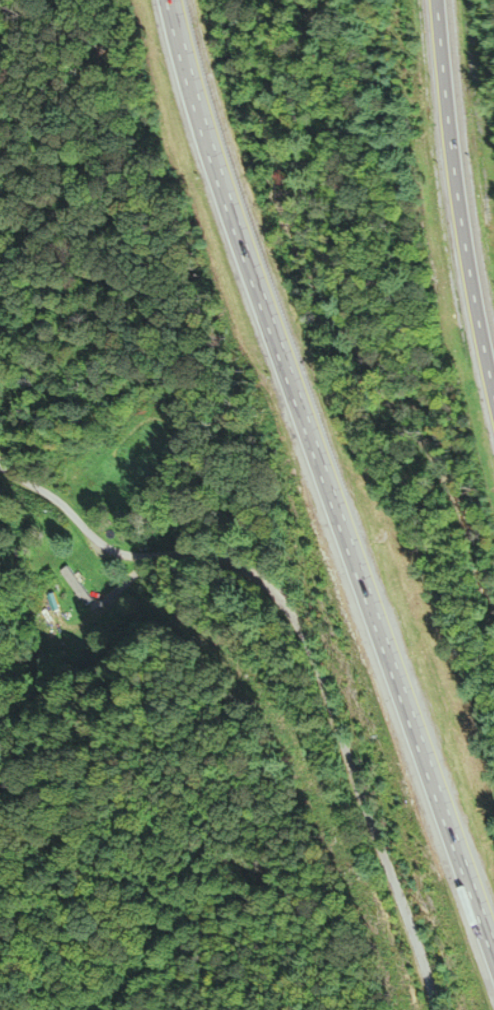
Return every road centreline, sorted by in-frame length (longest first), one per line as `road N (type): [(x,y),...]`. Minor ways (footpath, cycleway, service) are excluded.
road 1 (motorway): [(171,0),(210,146),(493,954)]
road 2 (residential): [(441,1009),(327,689),(278,590),(210,553),(137,555),(98,543),(0,465)]
road 3 (motorway): [(493,401),(464,245),(435,0)]

